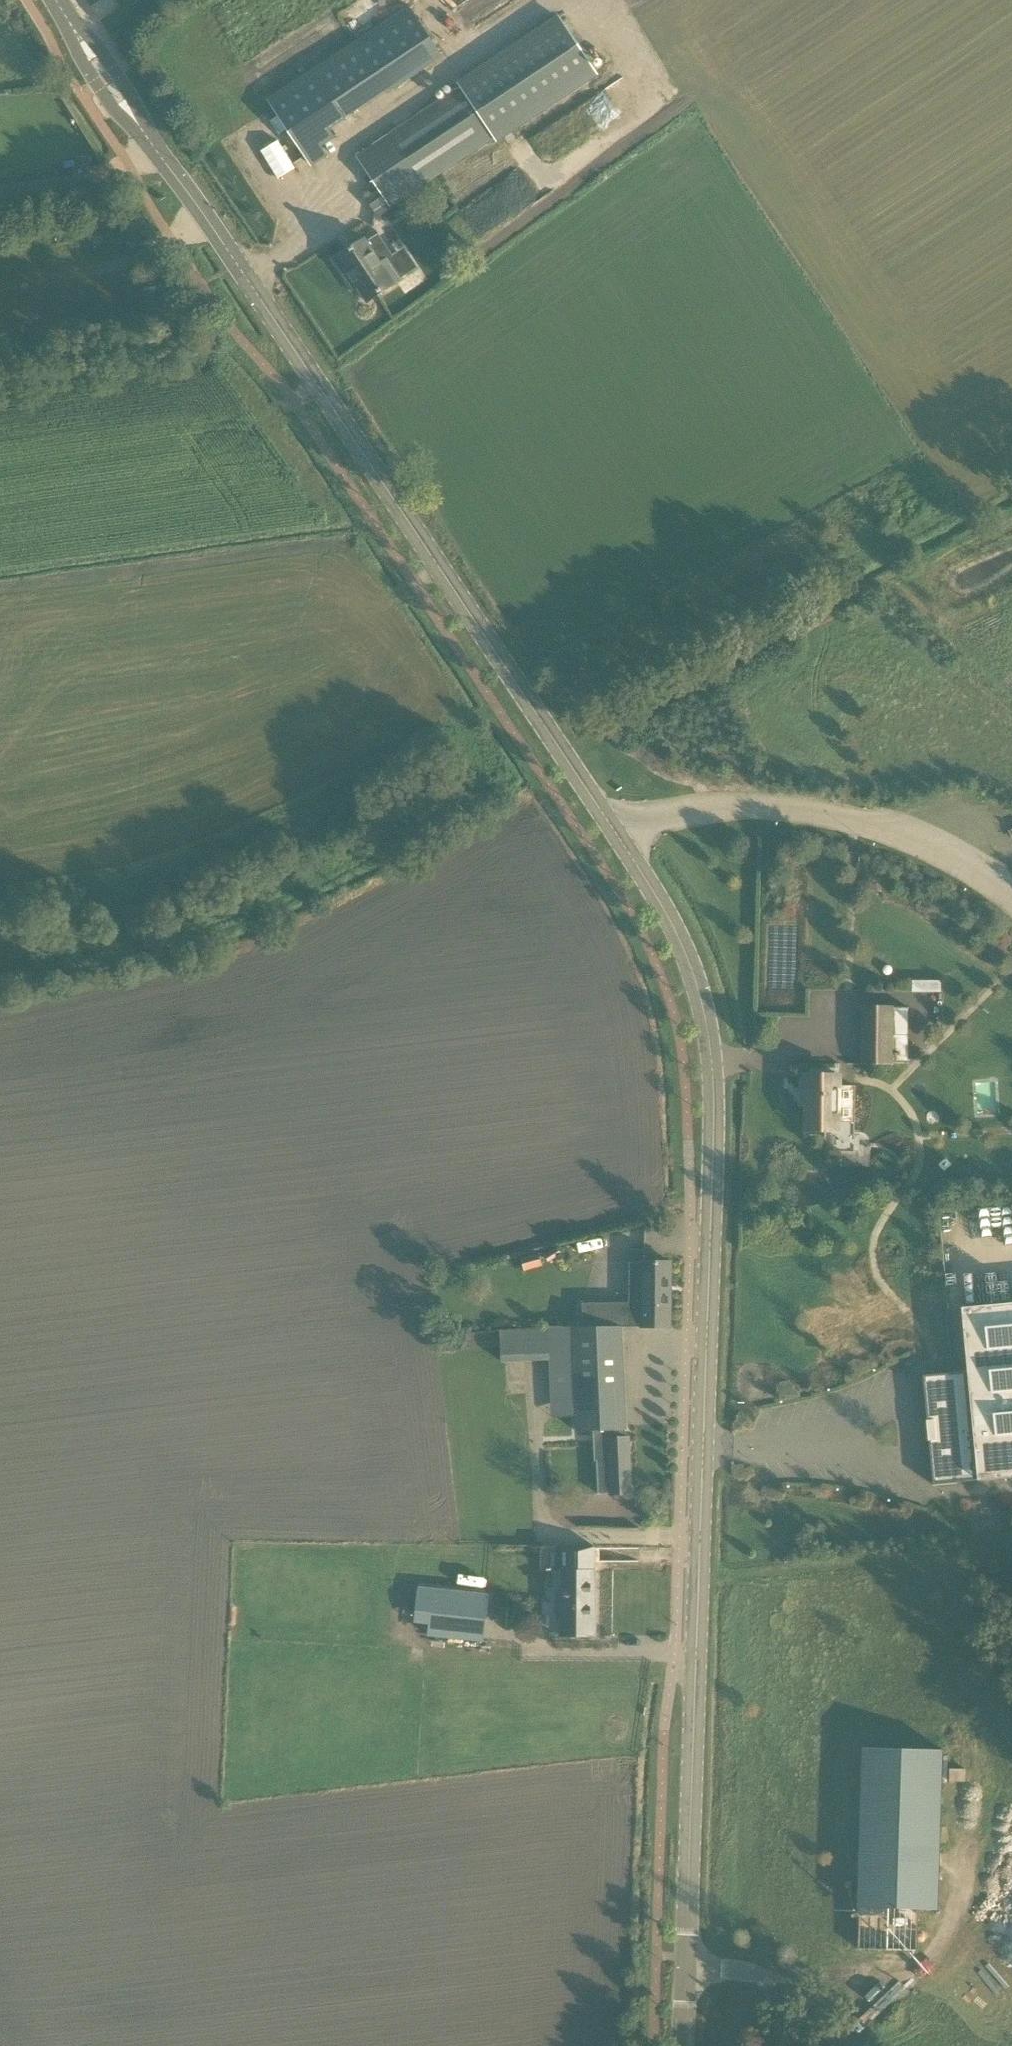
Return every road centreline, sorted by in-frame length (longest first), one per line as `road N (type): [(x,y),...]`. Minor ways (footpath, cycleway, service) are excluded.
road 1 (secondary): [(685,1964),(711,1091),(700,1004),(673,927),(636,864),(138,125)]
road 2 (unclassified): [(845,2045),(786,1987),(685,1964)]

